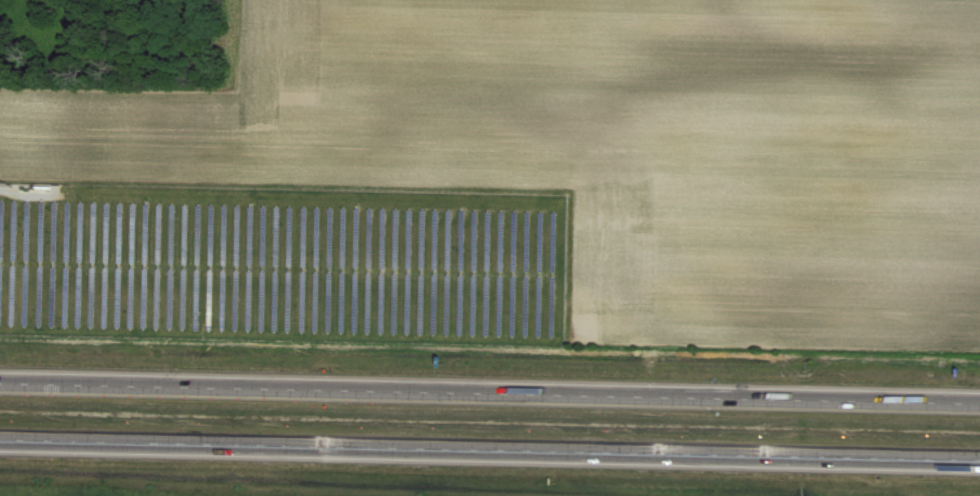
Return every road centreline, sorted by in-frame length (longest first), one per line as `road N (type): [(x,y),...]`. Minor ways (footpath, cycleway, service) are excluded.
road 1 (motorway): [(0,439),(979,459)]
road 2 (motorway): [(979,403),(0,383)]

